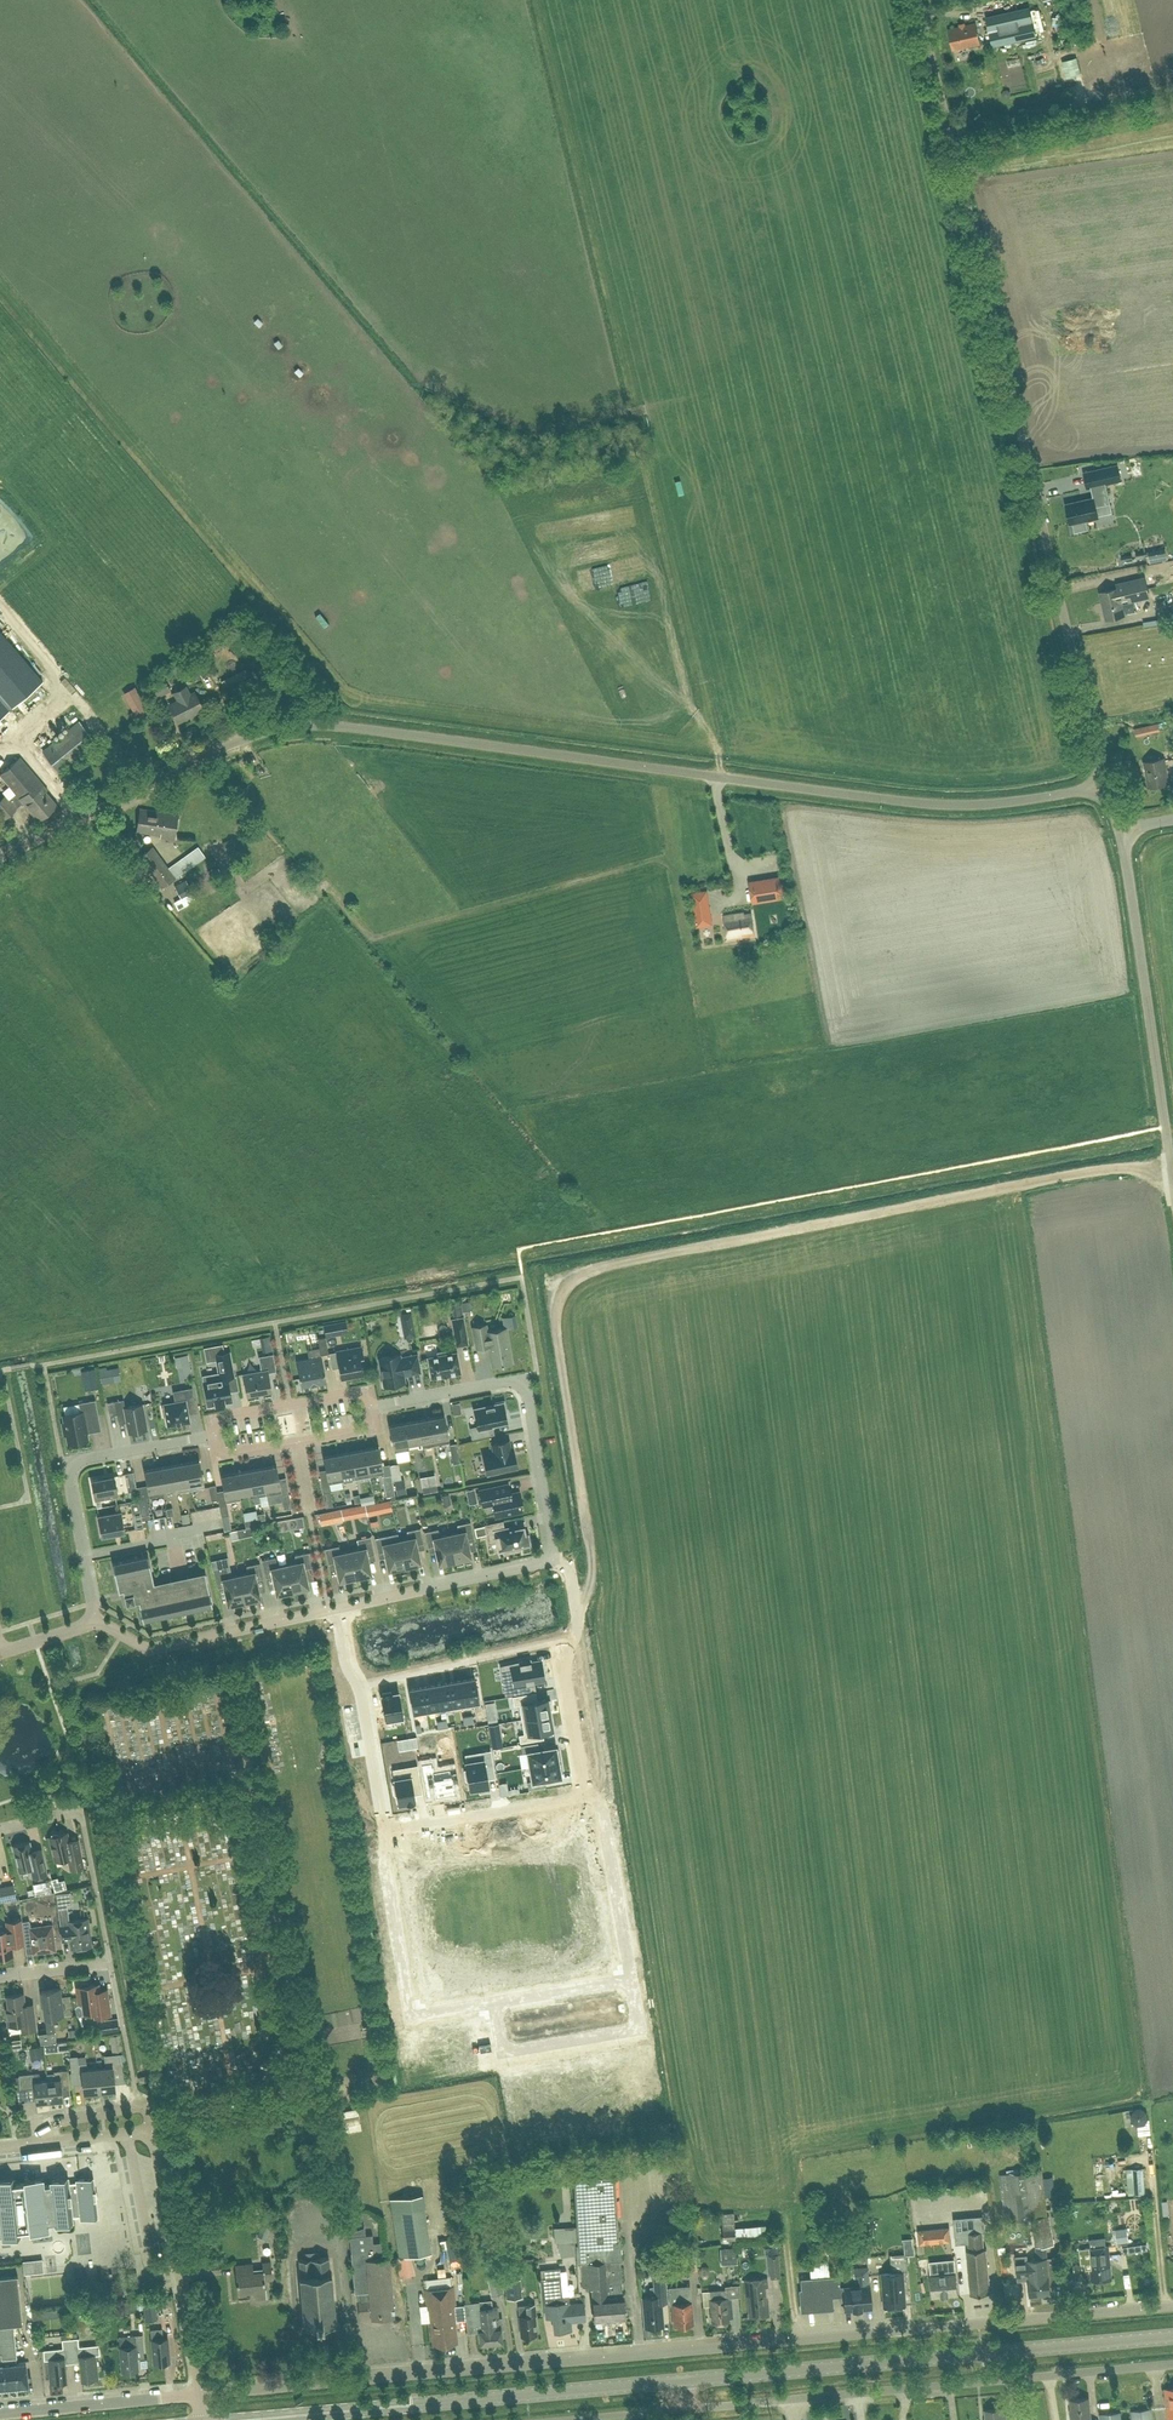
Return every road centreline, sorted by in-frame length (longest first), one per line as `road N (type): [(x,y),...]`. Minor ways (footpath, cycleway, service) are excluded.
road 1 (unclassified): [(0,858),(245,741),(305,727),(928,803),(1017,800),(1105,783)]
road 2 (residential): [(201,2394),(1172,2305)]
road 3 (unclassified): [(1105,783),(957,159)]
road 4 (secondary): [(681,2380),(1172,2336)]
road 5 (unclassified): [(683,2410),(1172,2364)]
road 6 (secondary): [(247,2419),(681,2380)]
road 7 (unclassified): [(1172,1188),(1119,830)]
road 8 (residential): [(370,1407),(521,1382),(555,1562)]
road 9 (residential): [(95,1621),(69,1463),(216,1435)]
road 10 (residential): [(384,1831),(410,2015),(494,2001)]
road 11 (residential): [(201,2394),(151,2130)]
road 12 (residential): [(335,1609),(147,1650),(95,1621)]
road 13 (residential): [(589,1795),(565,1674),(576,1611),(566,1567),(555,1562)]
road 14 (residential): [(494,2001),(501,2051),(638,2030),(629,1977)]
road 15 (residential): [(335,1609),(359,1692),(384,1831)]
road 16 (residential): [(555,1562),(335,1609)]
road 17 (unclassified): [(957,159),(1172,109)]
road 18 (residential): [(384,1831),(589,1795)]
road 19 (residential): [(0,2413),(201,2394)]
road 20 (residential): [(216,1435),(213,1418),(367,1391),(370,1407)]
road 21 (residential): [(629,1977),(602,1813),(589,1795)]
road 22 (unclassified): [(957,159),(919,0)]
road 23 (residential): [(151,2130),(149,2112),(137,2105),(56,2119),(43,2129),(42,2142)]
road 24 (residential): [(494,2001),(629,1977)]

